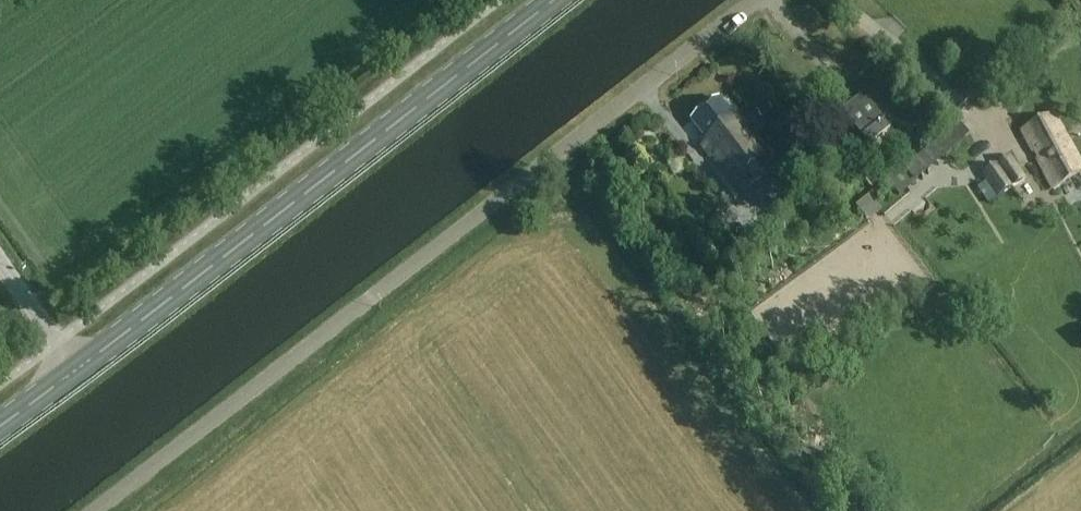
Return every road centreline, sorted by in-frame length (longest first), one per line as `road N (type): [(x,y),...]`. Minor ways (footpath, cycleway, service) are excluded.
road 1 (unclassified): [(96,510),(756,0)]
road 2 (primary): [(76,369),(549,0)]
road 3 (unclassified): [(76,369),(0,263)]

